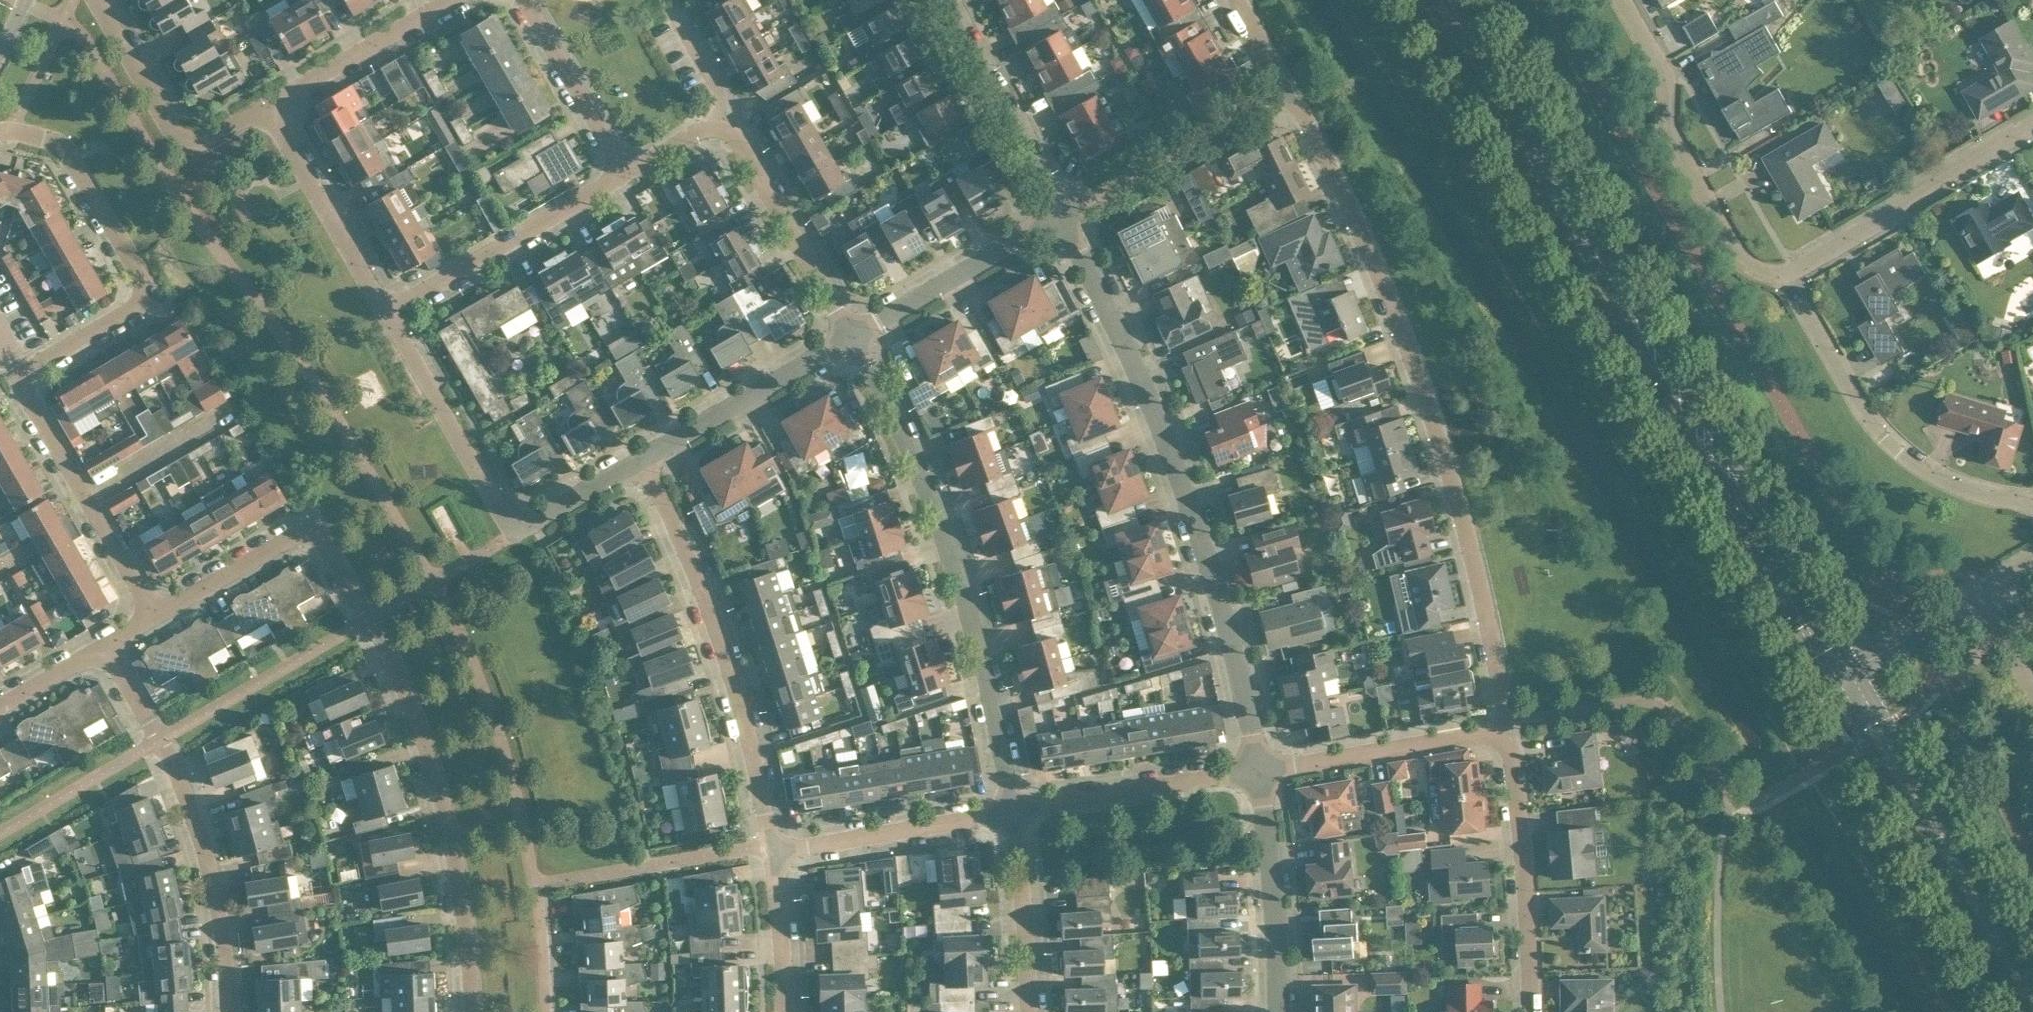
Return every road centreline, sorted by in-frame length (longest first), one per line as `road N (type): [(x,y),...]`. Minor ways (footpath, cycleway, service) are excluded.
road 1 (secondary): [(1844,676),(1448,0)]
road 2 (residential): [(1502,725),(1455,480),(1386,289),(1288,84)]
road 3 (residential): [(156,617),(24,392),(24,372),(138,301),(142,276),(61,142),(9,130)]
road 4 (residential): [(1256,773),(1230,627),(1202,529),(1147,378),(1061,218)]
road 5 (residential): [(1011,813),(983,667),(947,543),(852,338)]
road 6 (residential): [(774,848),(747,712),(652,454)]
road 7 (residential): [(473,1011),(455,845),(433,761),(371,617)]
road 8 (residential): [(232,1011),(208,853),(190,799),(106,647)]
road 9 (secondary): [(1844,676),(1850,707),(2028,1011)]
road 10 (residential): [(2032,510),(1903,455),(1866,418),(1785,272)]
road 11 (secondary): [(2032,972),(1891,723),(1874,697),(1844,676)]
road 12 (residential): [(1785,272),(1750,264),(1668,128),(1667,73),(1628,0)]
road 13 (residential): [(1785,272),(2032,123)]
road 14 (residential): [(1531,1011),(1524,854),(1502,725)]
road 15 (residential): [(156,617),(300,532),(322,536),(371,617)]
road 16 (residential): [(391,307),(622,178)]
road 17 (residential): [(1061,218),(1288,84)]
road 18 (residential): [(525,529),(391,307)]
road 19 (residential): [(852,338),(730,111)]
road 20 (residential): [(1256,773),(1502,725)]
road 21 (residential): [(1061,218),(940,0)]
road 22 (residential): [(1011,813),(1256,773)]
road 23 (residential): [(852,338),(1061,218)]
road 24 (residential): [(774,848),(1011,813)]
road 25 (residential): [(1277,1011),(1256,773)]
road 26 (residential): [(391,307),(266,107)]
road 27 (residential): [(652,454),(852,338)]
road 28 (residential): [(266,107),(451,0)]
road 29 (residential): [(622,178),(523,0)]
road 30 (residential): [(1029,1011),(1011,813)]
road 31 (residential): [(209,138),(173,130),(98,0)]
road 32 (residential): [(783,1011),(774,848)]
road 33 (tertiary): [(1844,676),(1983,596)]
road 34 (residential): [(525,529),(652,454)]
road 35 (residential): [(622,178),(730,111)]
road 36 (residential): [(544,1011),(541,885)]
road 37 (residential): [(0,705),(106,647)]

